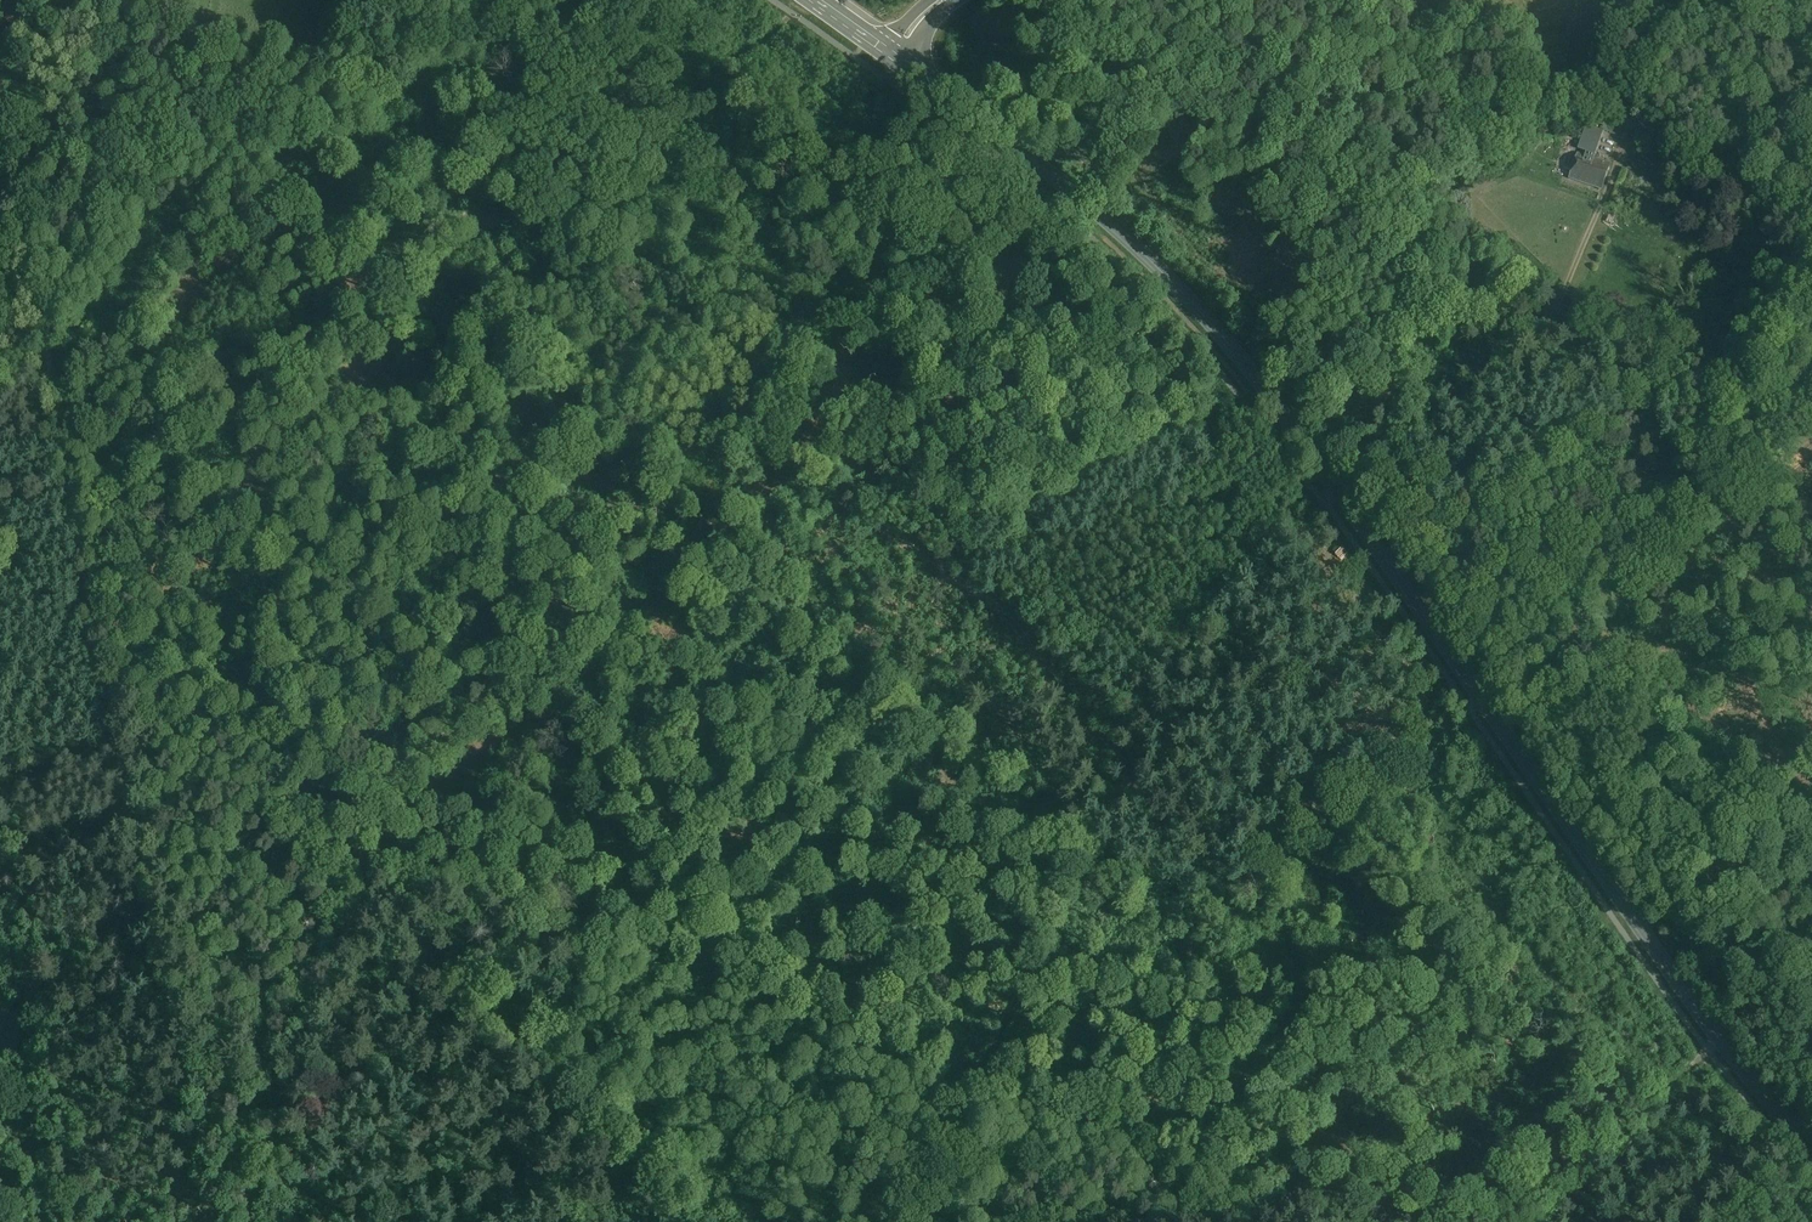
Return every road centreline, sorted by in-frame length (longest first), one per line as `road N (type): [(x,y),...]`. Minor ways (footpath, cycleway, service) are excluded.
road 1 (tertiary): [(1480,695),(1208,319),(1093,208),(892,56)]
road 2 (tertiary): [(1811,1147),(1704,1018),(1480,695)]

